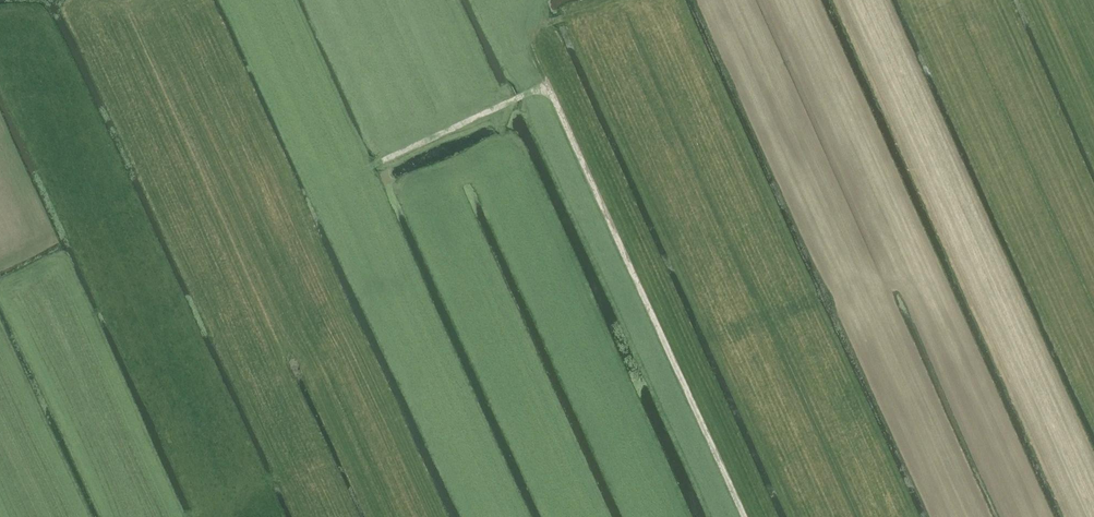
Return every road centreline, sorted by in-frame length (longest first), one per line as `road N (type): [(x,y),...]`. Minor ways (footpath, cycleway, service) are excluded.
road 1 (track): [(744,516),(545,86),(383,159)]

